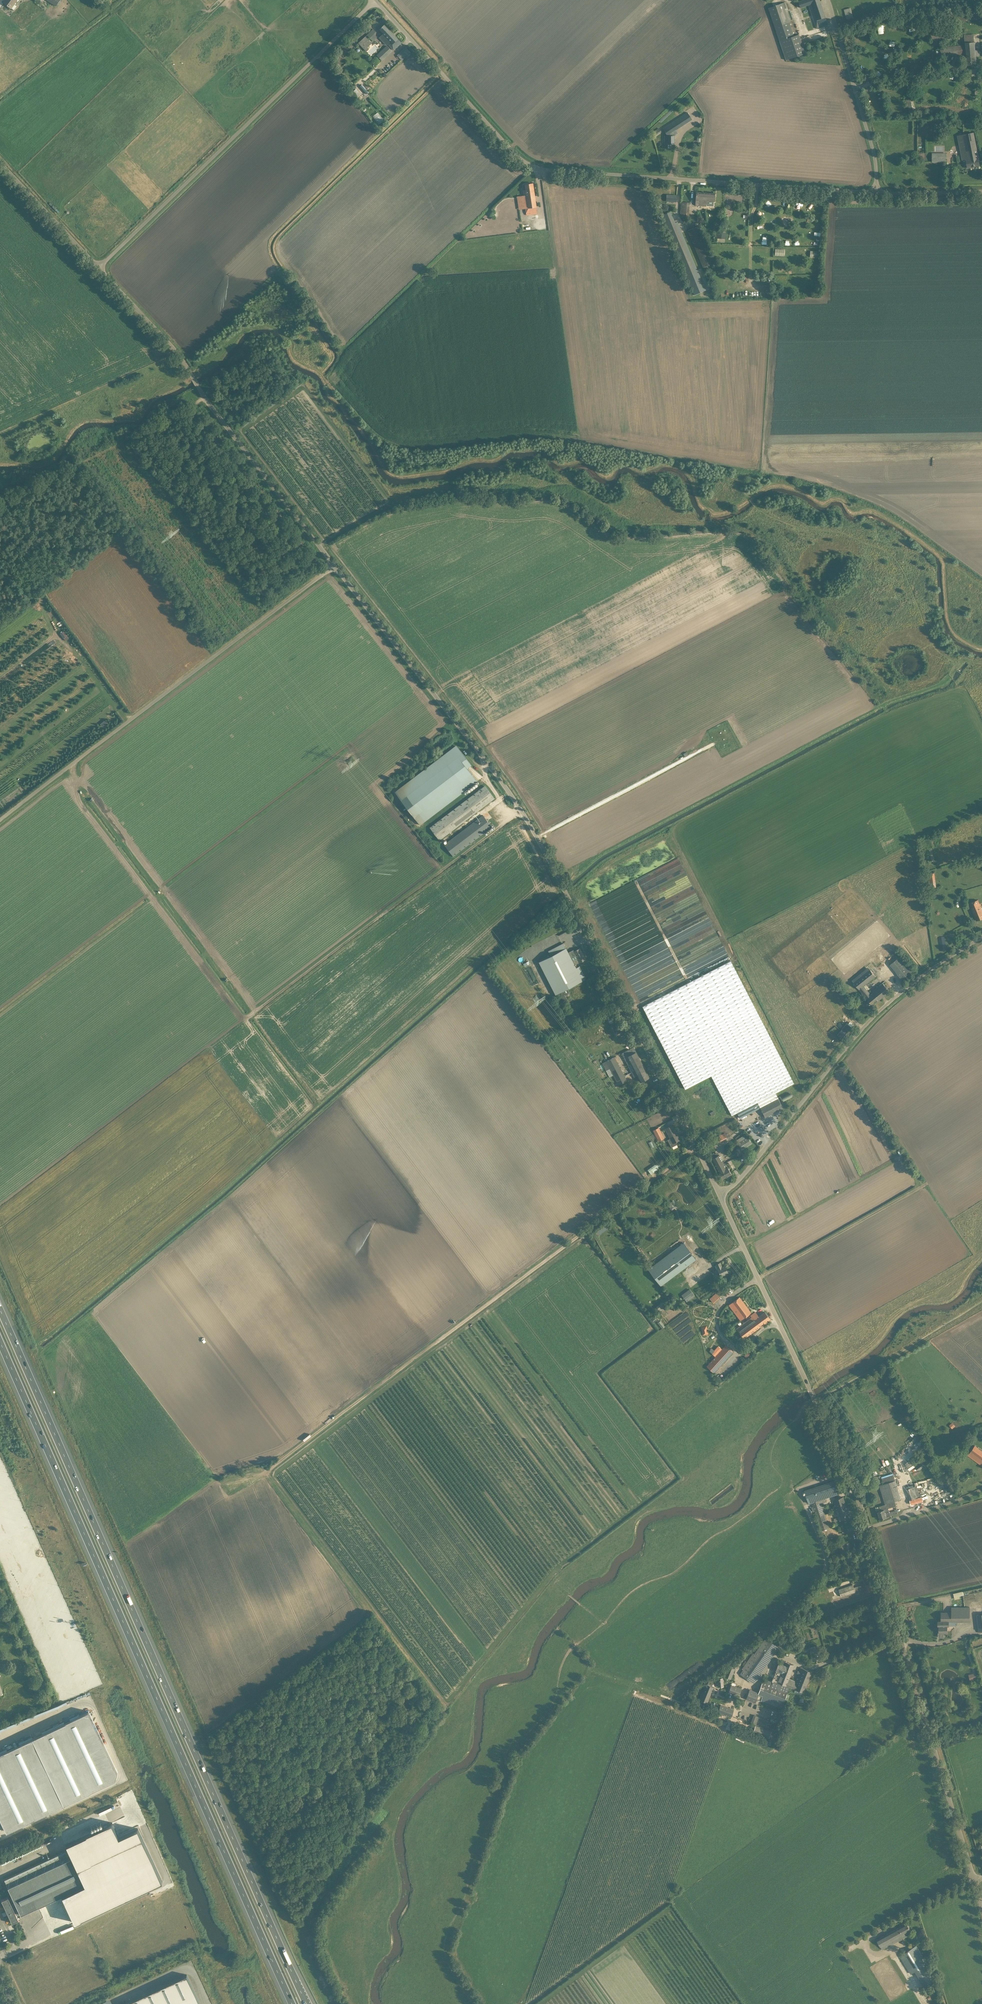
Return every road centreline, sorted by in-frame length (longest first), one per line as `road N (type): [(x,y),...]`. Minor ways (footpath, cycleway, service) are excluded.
road 1 (motorway): [(307,2003),(0,1309)]
road 2 (unclassified): [(720,1195),(522,810),(335,565)]
road 3 (unclassified): [(975,1877),(849,1461),(720,1195)]
road 4 (motorway): [(0,1341),(292,2003)]
road 5 (track): [(696,1146),(260,1474),(222,1486)]
road 6 (unclassified): [(877,193),(541,170),(377,1)]
road 7 (track): [(319,541),(389,504),(454,496),(559,499),(612,533),(729,528),(760,508)]
road 8 (unclassified): [(0,820),(335,565)]
road 9 (unclassified): [(98,268),(377,1)]
road 10 (unclassified): [(335,565),(183,360),(98,268)]
road 11 (unclassified): [(720,1195),(866,1024),(981,937)]
road 12 (track): [(522,810),(252,1015)]
road 13 (track): [(0,503),(208,401)]
road 14 (track): [(133,717),(0,556)]
road 15 (unclassified): [(877,193),(876,159),(828,0)]
road 16 (track): [(981,1301),(818,1402)]
road 17 (track): [(759,1279),(924,1183)]
road 18 (unclassified): [(975,1877),(848,1950)]
road 19 (unclassified): [(98,268),(0,163)]
road 20 (track): [(722,1717),(591,1670)]

